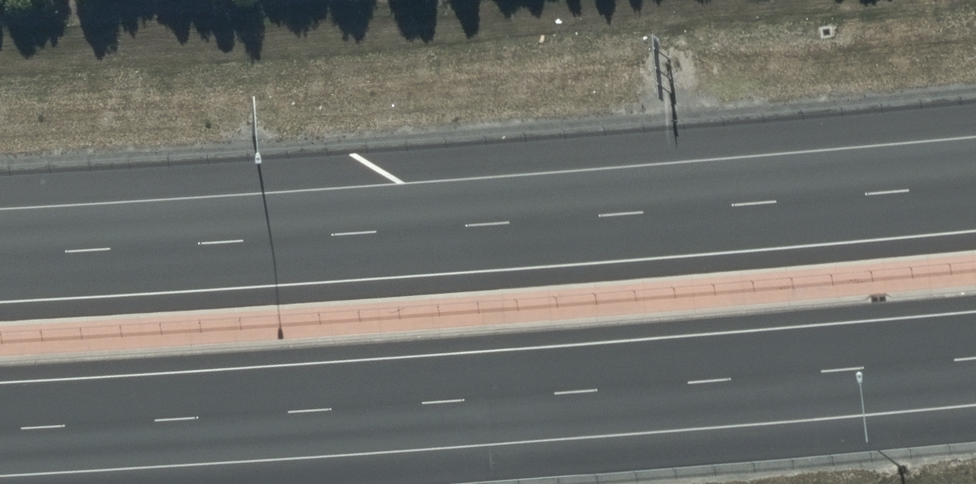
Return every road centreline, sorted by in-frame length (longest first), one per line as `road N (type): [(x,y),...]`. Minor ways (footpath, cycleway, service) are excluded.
road 1 (motorway): [(975,357),(0,428)]
road 2 (motorway): [(0,254),(975,184)]

